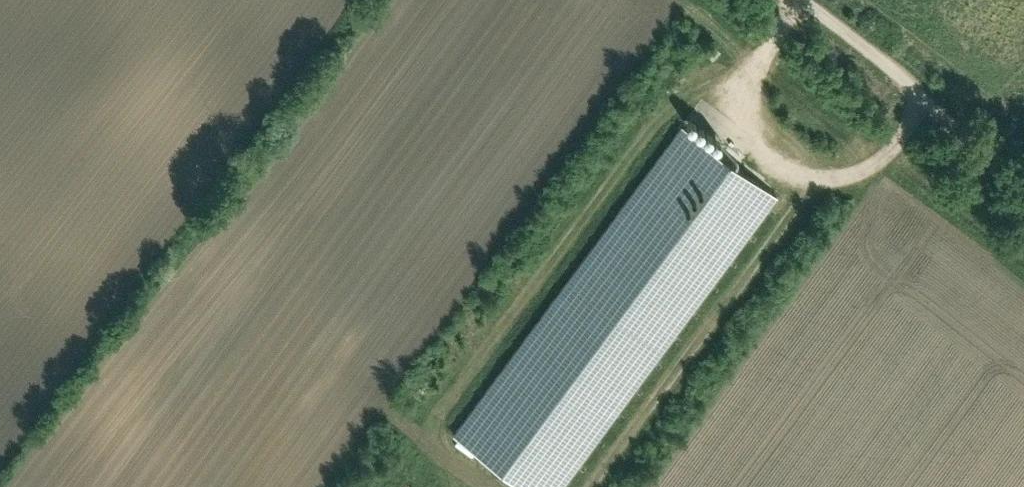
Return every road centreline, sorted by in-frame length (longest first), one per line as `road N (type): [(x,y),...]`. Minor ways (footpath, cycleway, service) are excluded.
road 1 (track): [(802,0),(895,69),(912,95),(1023,184)]

